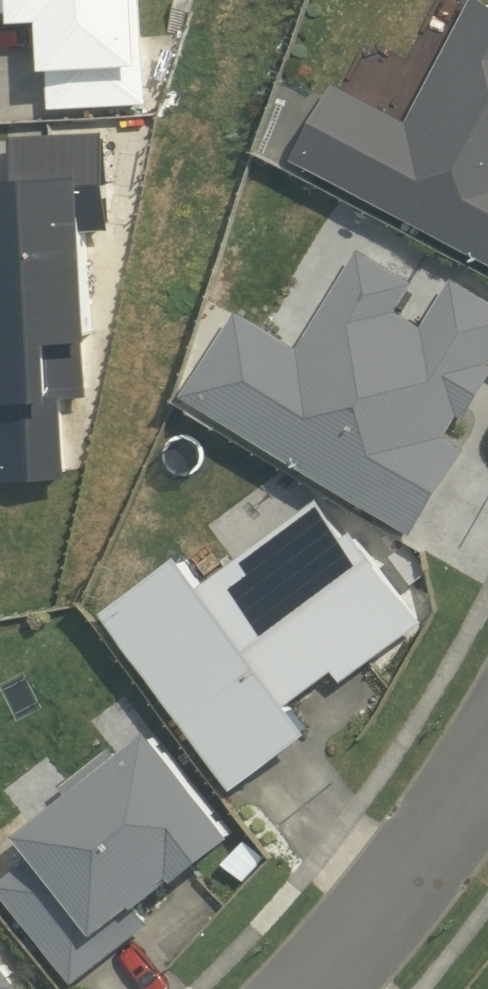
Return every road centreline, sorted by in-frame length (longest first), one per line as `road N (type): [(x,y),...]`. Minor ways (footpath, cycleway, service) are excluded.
road 1 (residential): [(309,988),(359,934),(487,752)]

